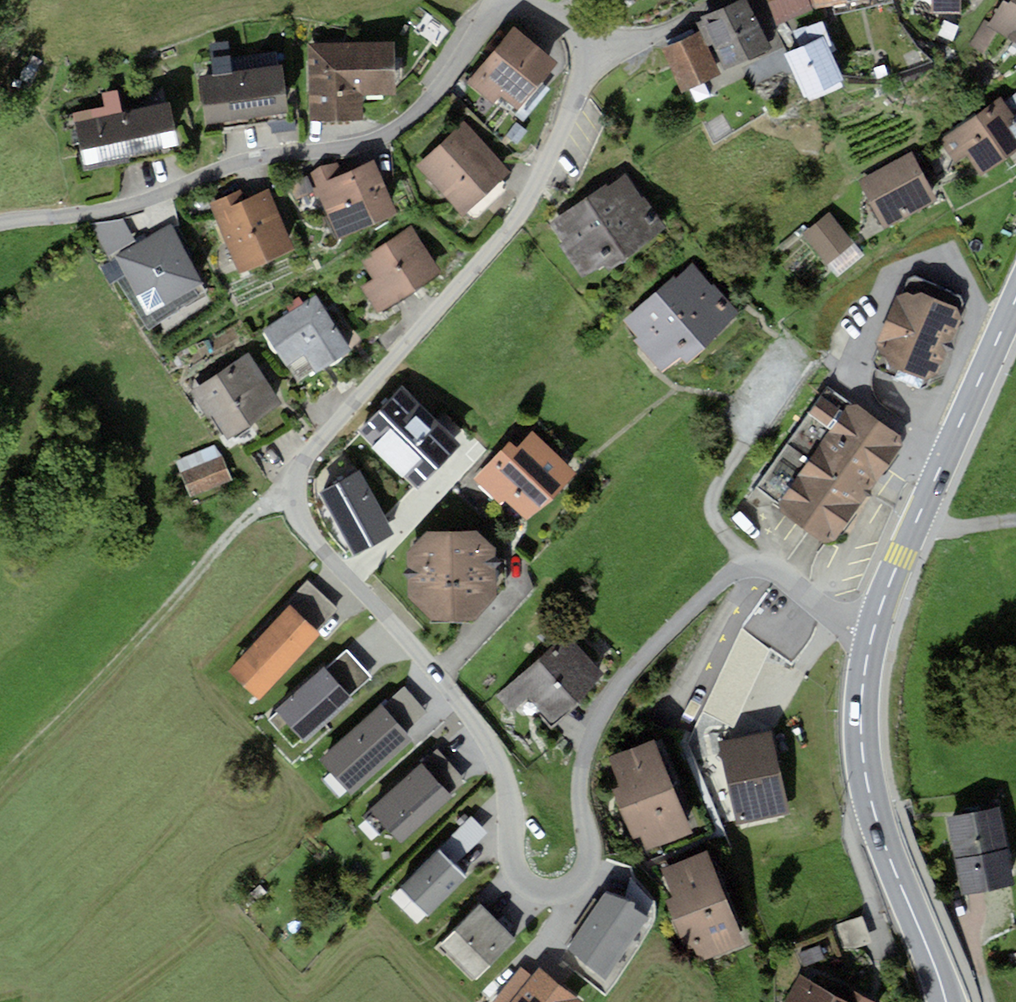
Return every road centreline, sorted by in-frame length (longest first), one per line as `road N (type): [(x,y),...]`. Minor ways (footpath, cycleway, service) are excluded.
road 1 (residential): [(588,50),(582,81),(528,199),(309,458),(297,492),(306,529),(489,743),(511,799),(521,877),(551,892),(567,890),(589,866),(582,765),(608,703),(640,659),(728,576),(772,568),(832,614),(874,630)]
road 2 (residential): [(495,0),(442,84),(382,138),(244,161),(121,209),(0,226)]
road 3 (track): [(0,785),(247,519),(297,492)]
road 4 (primary): [(874,630),(862,705),(867,780),(949,1001)]
road 5 (primary): [(1015,300),(874,630)]
road 6 (residential): [(720,0),(675,26),(588,50)]

